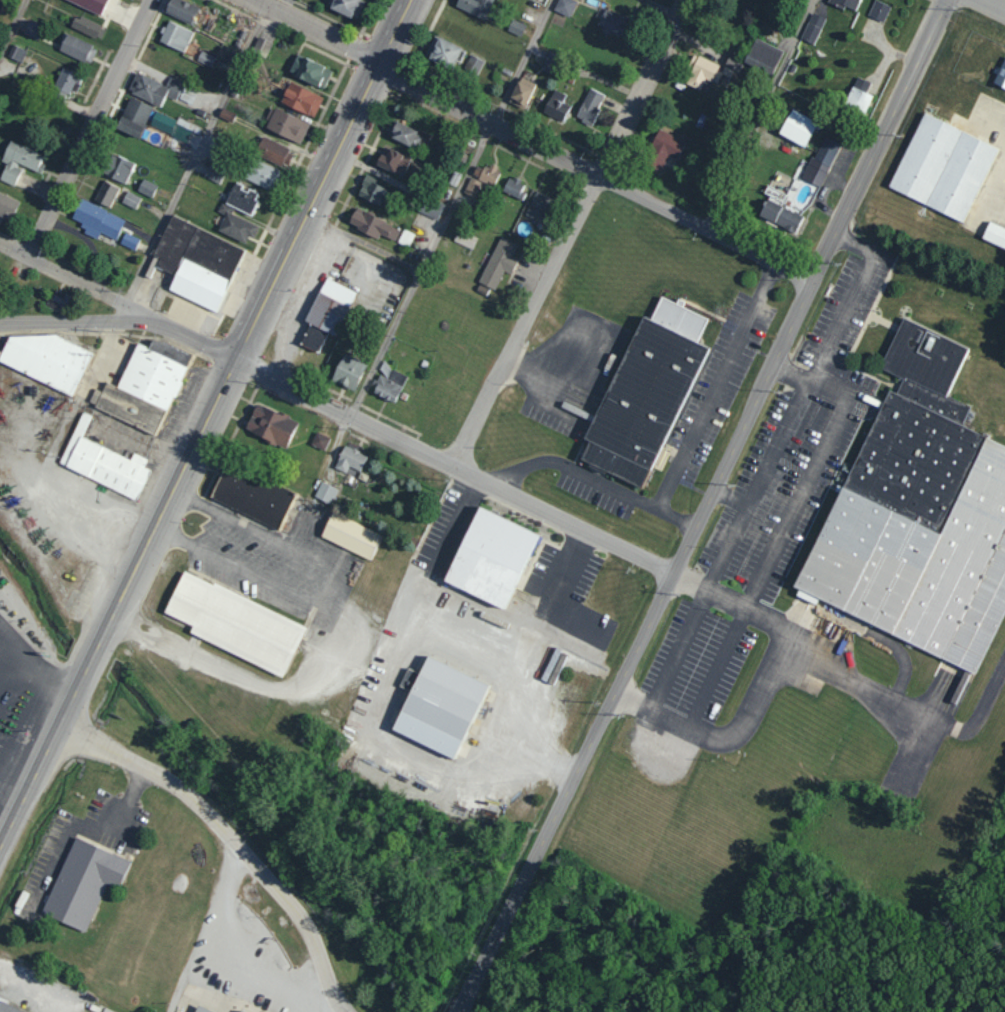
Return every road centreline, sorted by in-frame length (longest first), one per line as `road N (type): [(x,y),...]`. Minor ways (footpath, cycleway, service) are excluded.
road 1 (residential): [(452,1011),(944,0)]
road 2 (primary): [(0,843),(411,0)]
road 3 (residential): [(447,462),(598,176),(679,0)]
road 4 (residential): [(670,572),(236,358)]
road 5 (residential): [(809,280),(380,62)]
road 6 (residential): [(58,724),(183,789),(231,833),(302,924),(322,989),(339,1011)]
road 7 (residential): [(0,314),(148,0)]
road 8 (residential): [(236,358),(0,242)]
road 9 (residential): [(0,321),(147,317)]
road 10 (residential): [(380,62),(257,0)]

